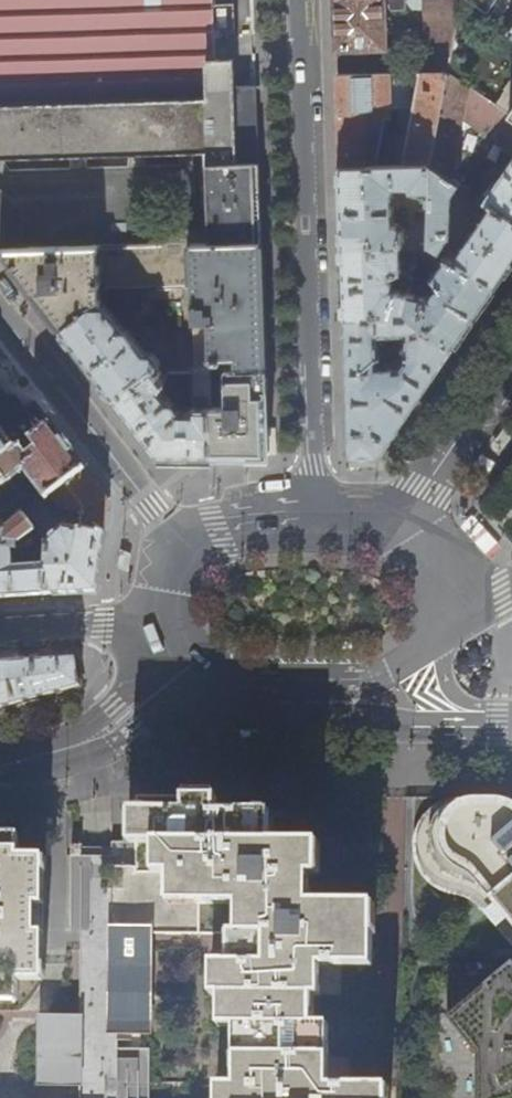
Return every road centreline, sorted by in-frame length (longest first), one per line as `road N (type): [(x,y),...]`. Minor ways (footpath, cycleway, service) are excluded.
road 1 (residential): [(315,518),(298,0)]
road 2 (residential): [(184,548),(0,305)]
road 3 (residential): [(396,530),(420,546),(440,578),(441,693),(466,720),(511,721)]
road 4 (tertiary): [(396,530),(511,360)]
road 5 (residential): [(0,630),(159,622)]
road 6 (tertiary): [(315,518),(219,528),(184,548)]
road 7 (tertiary): [(0,769),(59,753),(116,724)]

